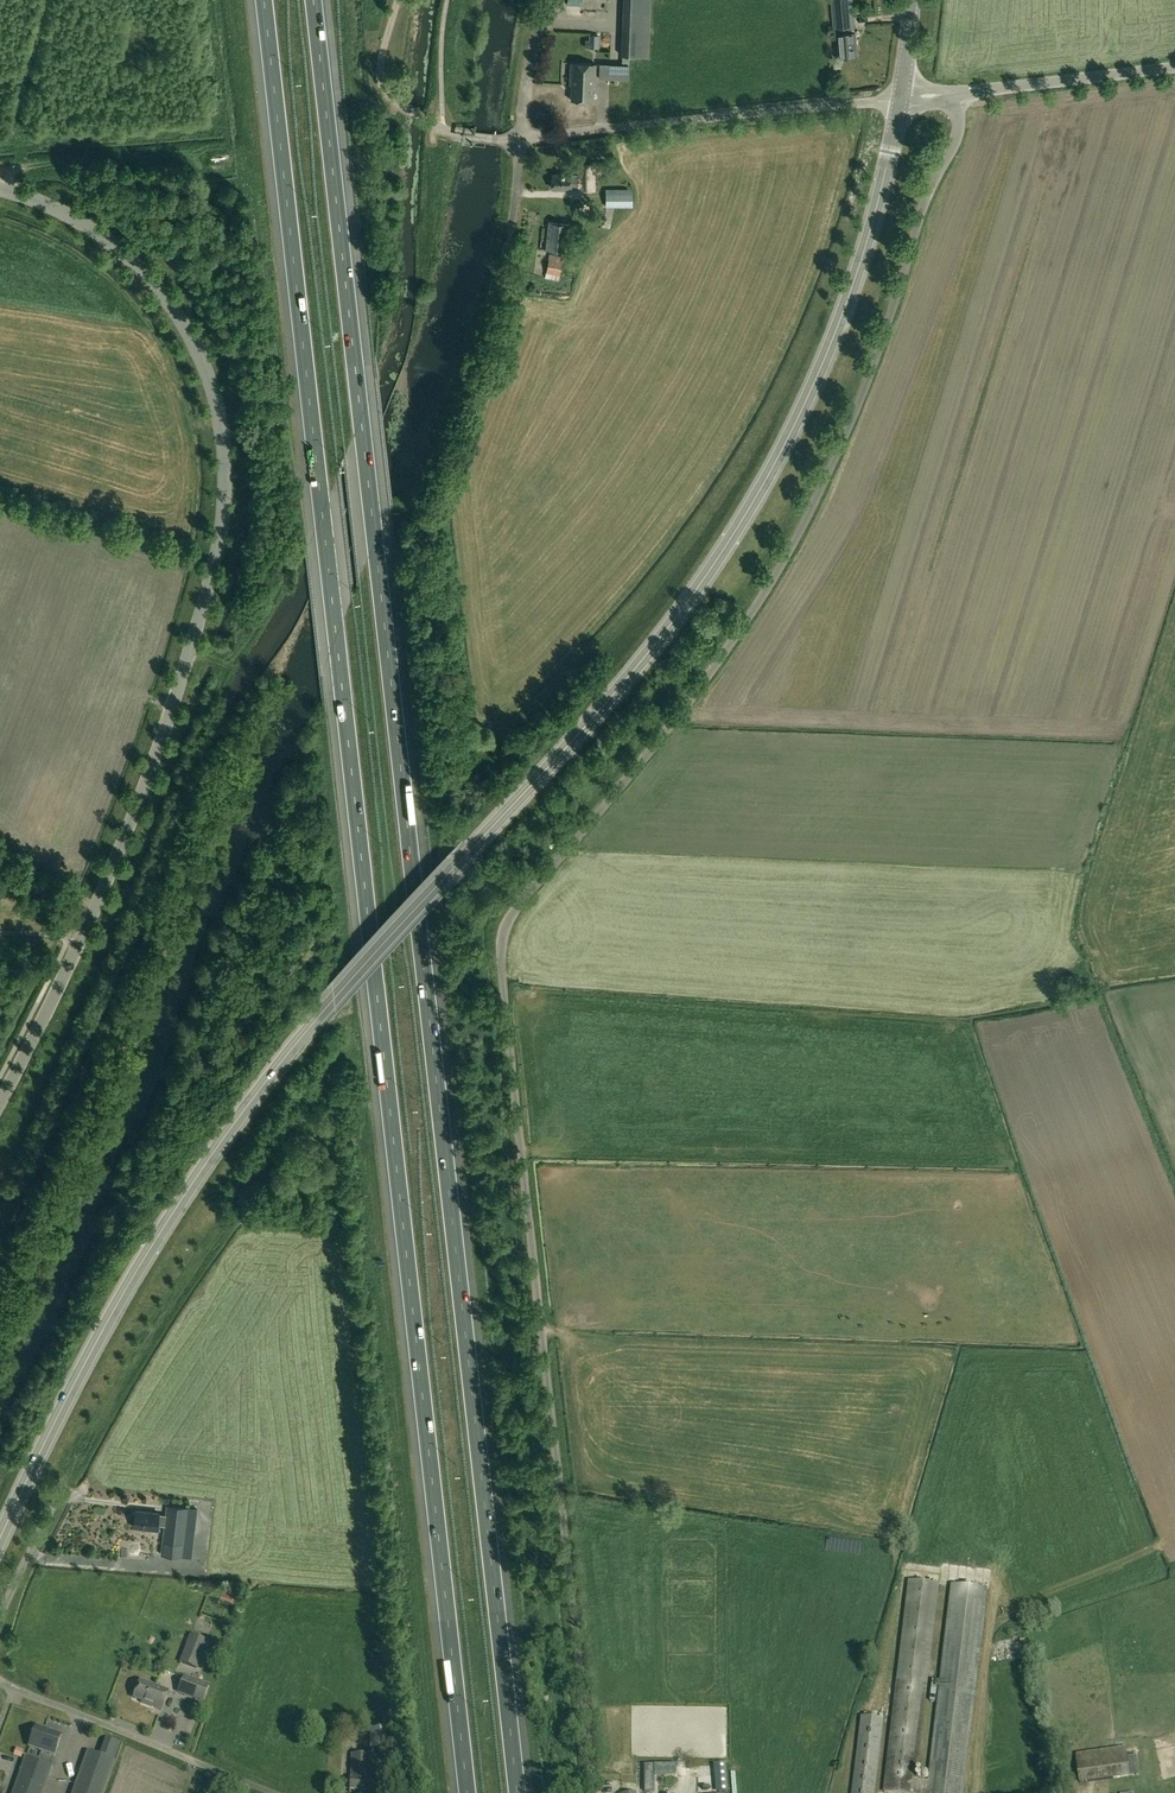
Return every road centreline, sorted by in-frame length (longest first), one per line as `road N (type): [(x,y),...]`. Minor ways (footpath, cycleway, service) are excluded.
road 1 (unclassified): [(588,1792),(501,936),(515,901),(659,741),(806,519),(853,416),(923,209),(960,132),(958,93)]
road 2 (motorway): [(520,1792),(315,0)]
road 3 (motorway): [(263,0),(465,1792)]
road 4 (tertiary): [(0,1541),(88,1358),(185,1193),(326,1008),(678,616),(751,507),(836,334),(869,235),(900,99)]
road 5 (tertiary): [(0,1102),(80,943),(148,776),(214,562),(224,460),(216,399),(170,302),(100,235),(0,189)]
road 6 (unclassified): [(520,138),(900,99)]
road 7 (unclassified): [(272,1792),(0,1682)]
road 8 (residential): [(466,382),(499,277),(520,138)]
road 9 (tertiary): [(958,93),(1174,67)]
road 10 (unclassified): [(520,138),(529,67),(549,0)]
road 11 (unclassified): [(0,1619),(56,1500)]

